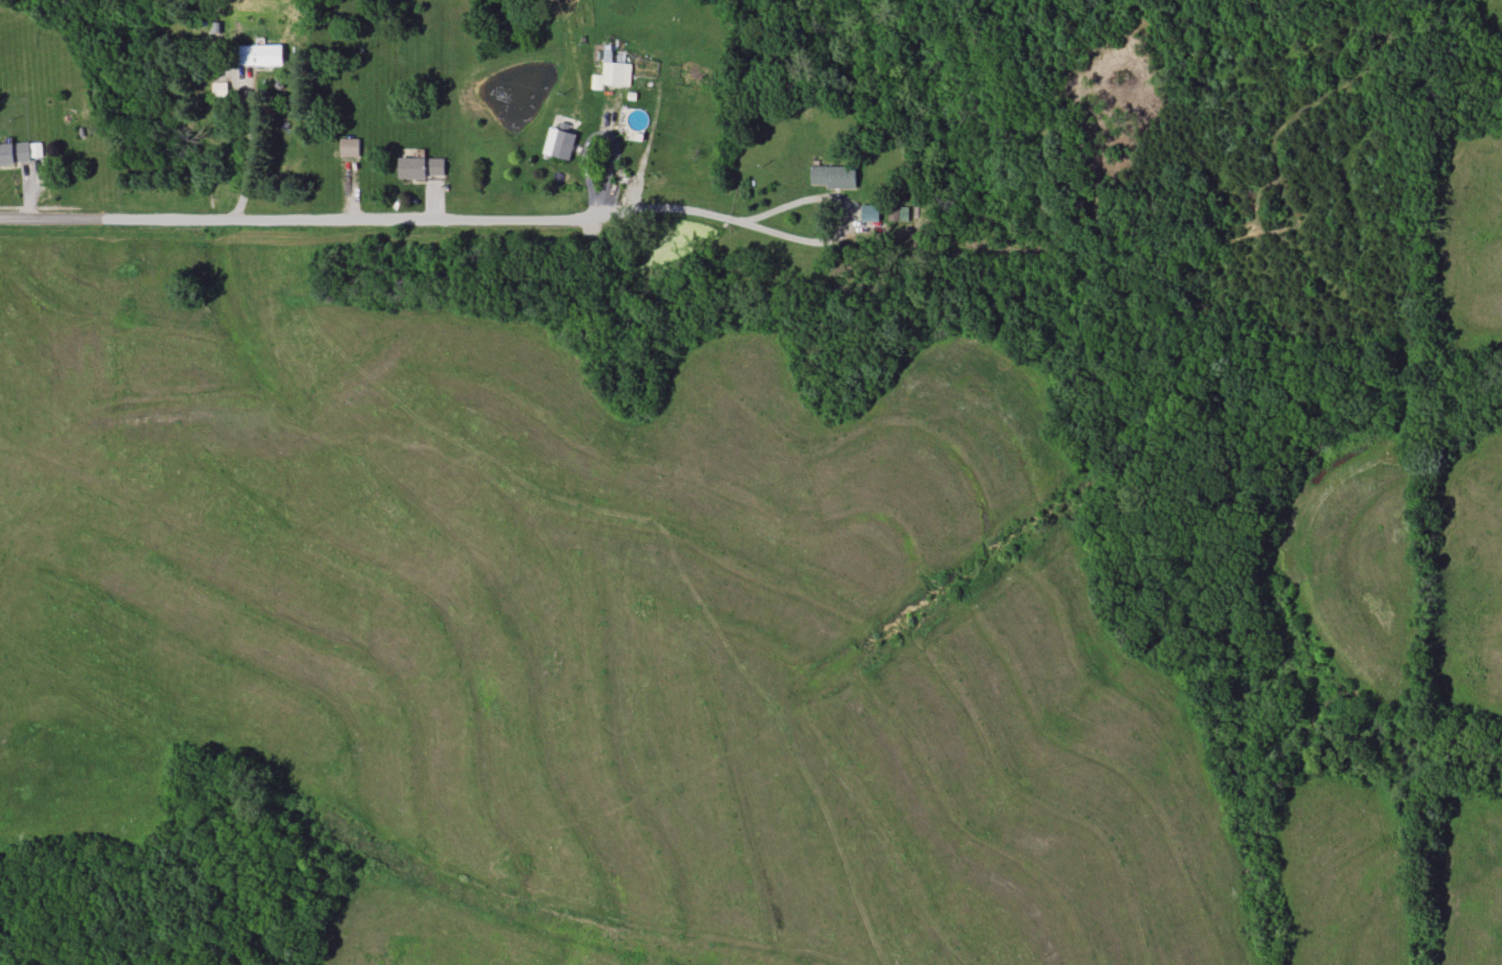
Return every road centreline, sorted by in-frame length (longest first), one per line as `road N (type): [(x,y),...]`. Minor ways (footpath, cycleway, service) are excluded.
road 1 (residential): [(746,220),(682,206),(537,220),(0,214)]

